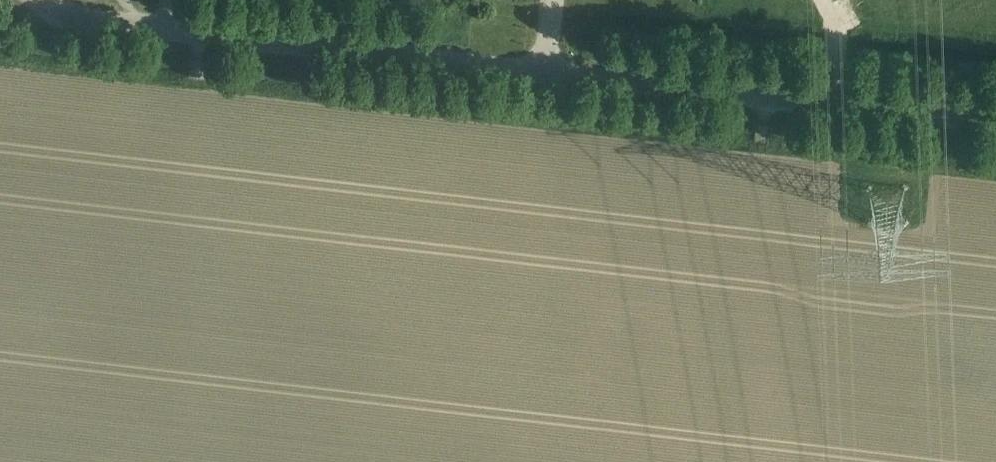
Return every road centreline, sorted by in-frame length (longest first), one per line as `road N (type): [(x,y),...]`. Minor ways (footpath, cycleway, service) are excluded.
road 1 (unclassified): [(995,120),(91,20),(37,0)]

